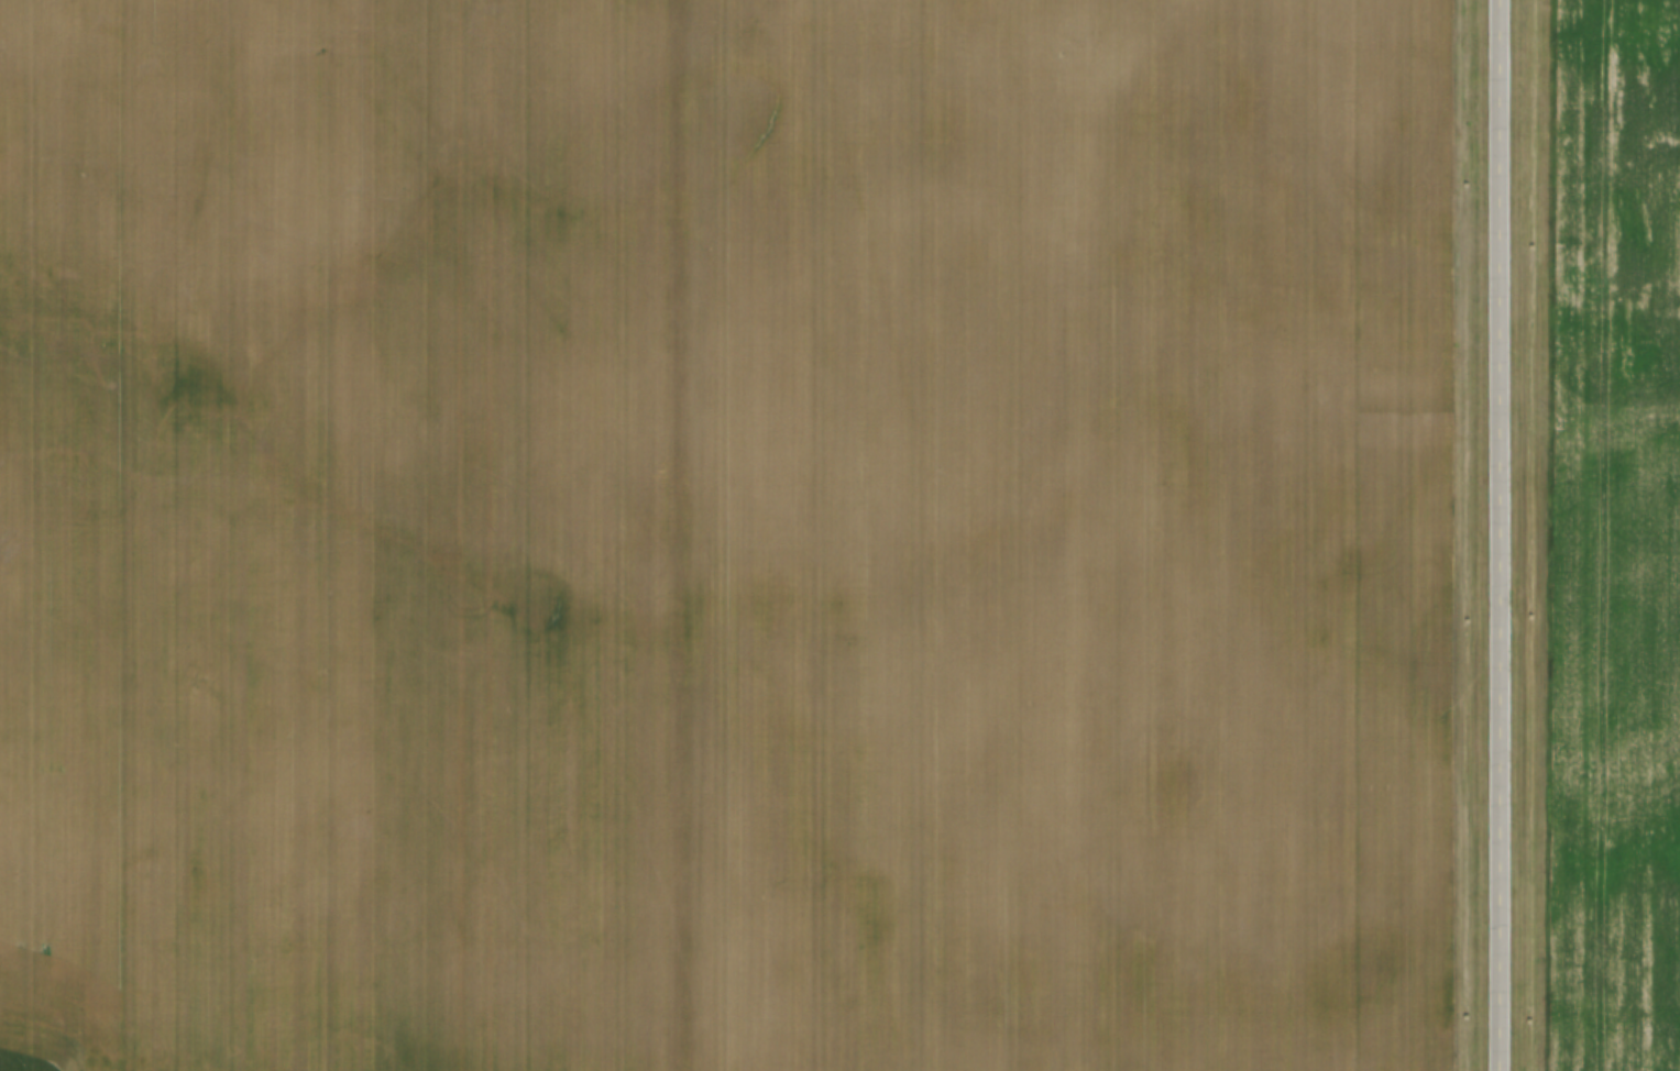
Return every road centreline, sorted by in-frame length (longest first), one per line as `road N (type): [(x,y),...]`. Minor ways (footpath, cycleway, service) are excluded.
road 1 (tertiary): [(1502,1070),(1502,0)]

